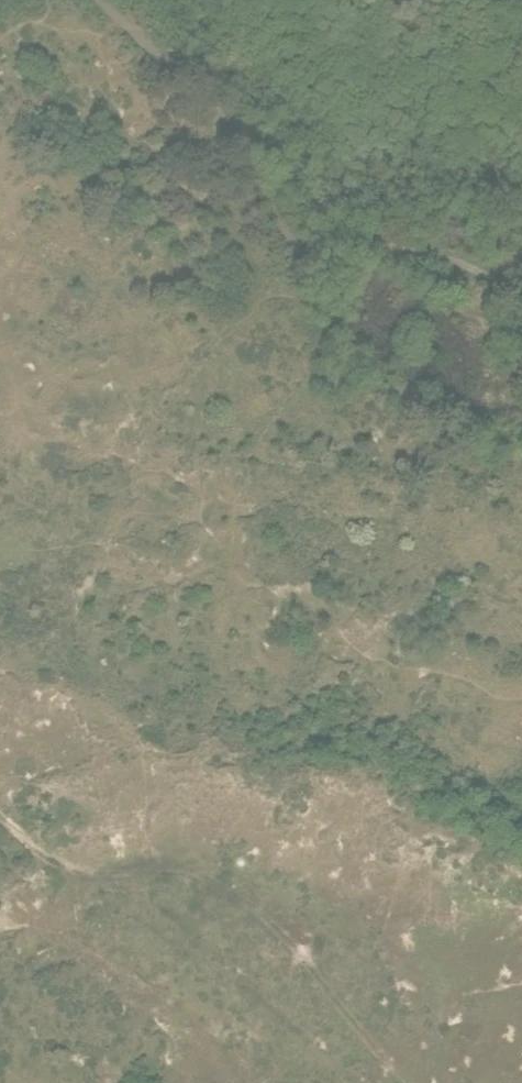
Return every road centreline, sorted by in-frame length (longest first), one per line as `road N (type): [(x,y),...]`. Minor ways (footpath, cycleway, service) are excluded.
road 1 (track): [(0,835),(37,869),(89,886),(148,871),(203,890),(266,936),(391,1082)]

